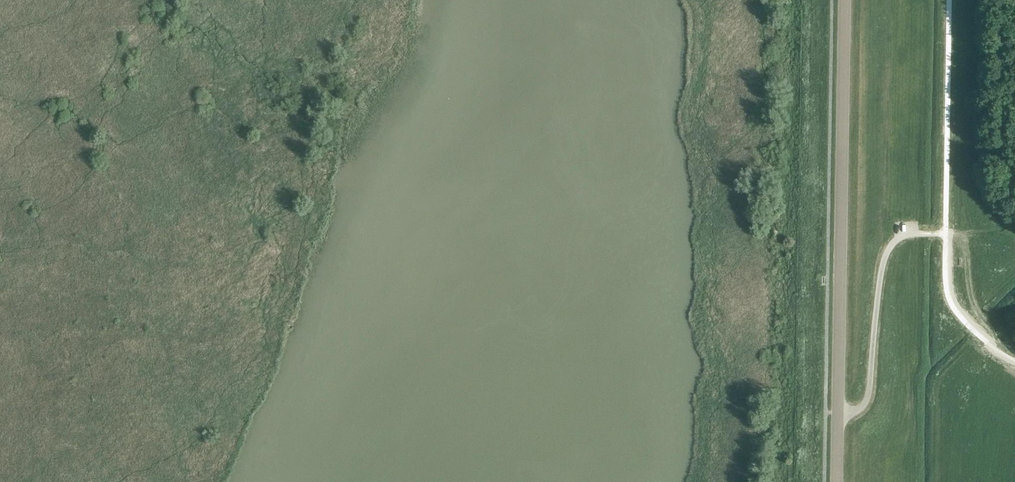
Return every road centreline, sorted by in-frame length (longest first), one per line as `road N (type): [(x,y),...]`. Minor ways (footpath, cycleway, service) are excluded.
road 1 (tertiary): [(837,481),(845,0)]

